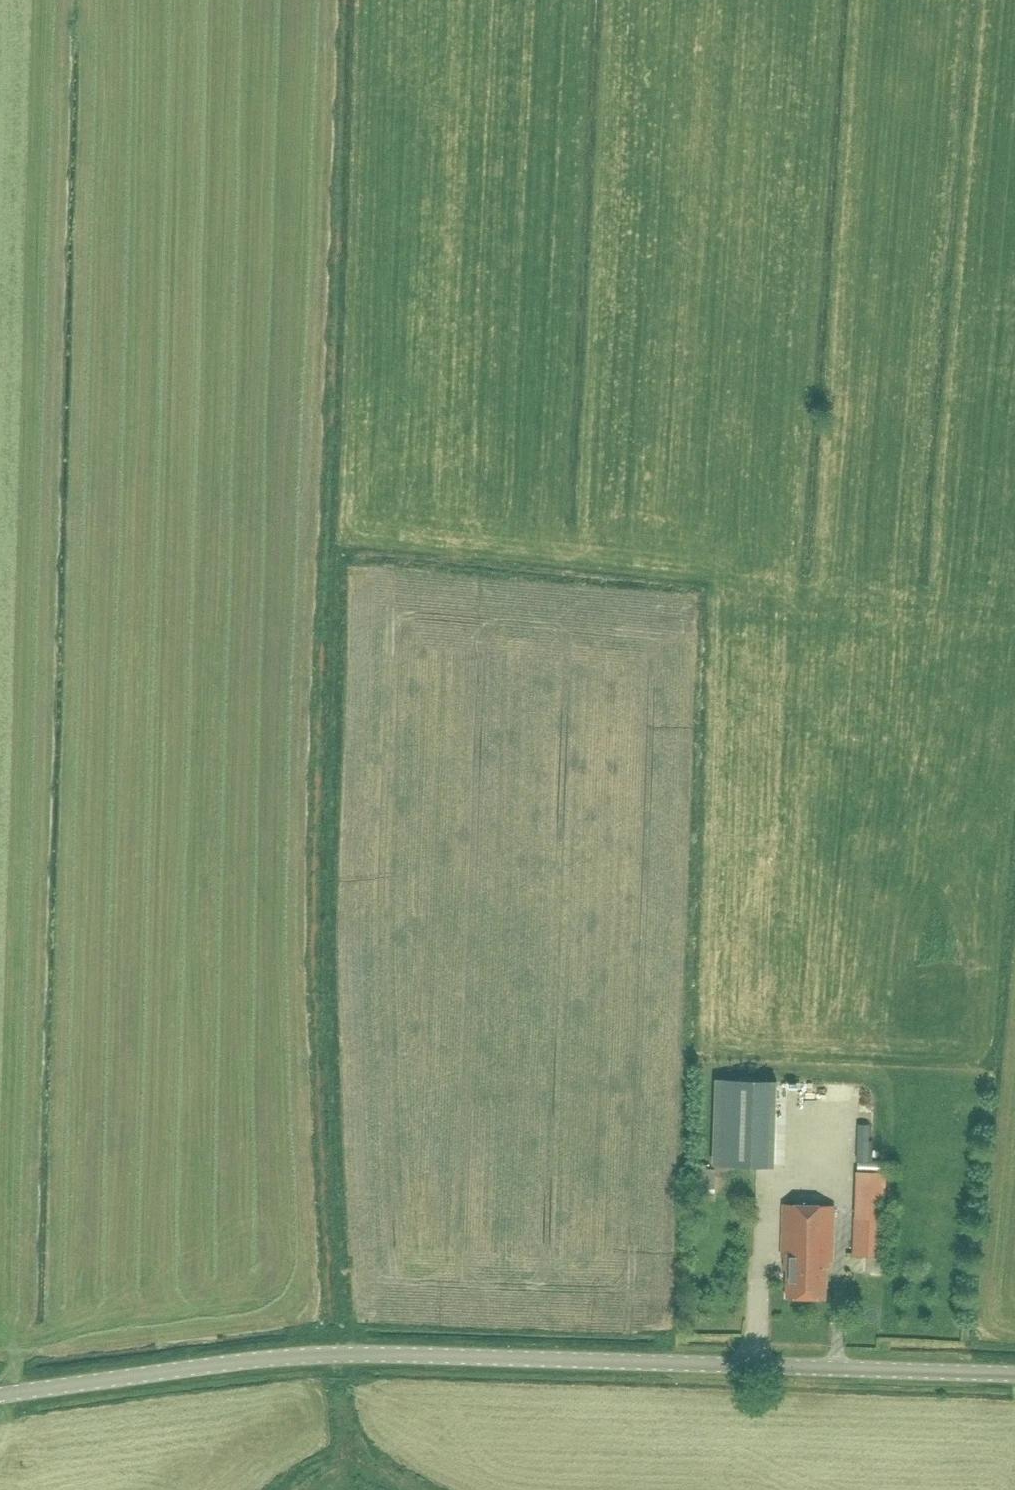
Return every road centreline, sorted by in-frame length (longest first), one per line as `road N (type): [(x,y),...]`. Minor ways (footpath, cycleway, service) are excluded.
road 1 (tertiary): [(0,1394),(212,1361),(387,1352),(1014,1371)]

